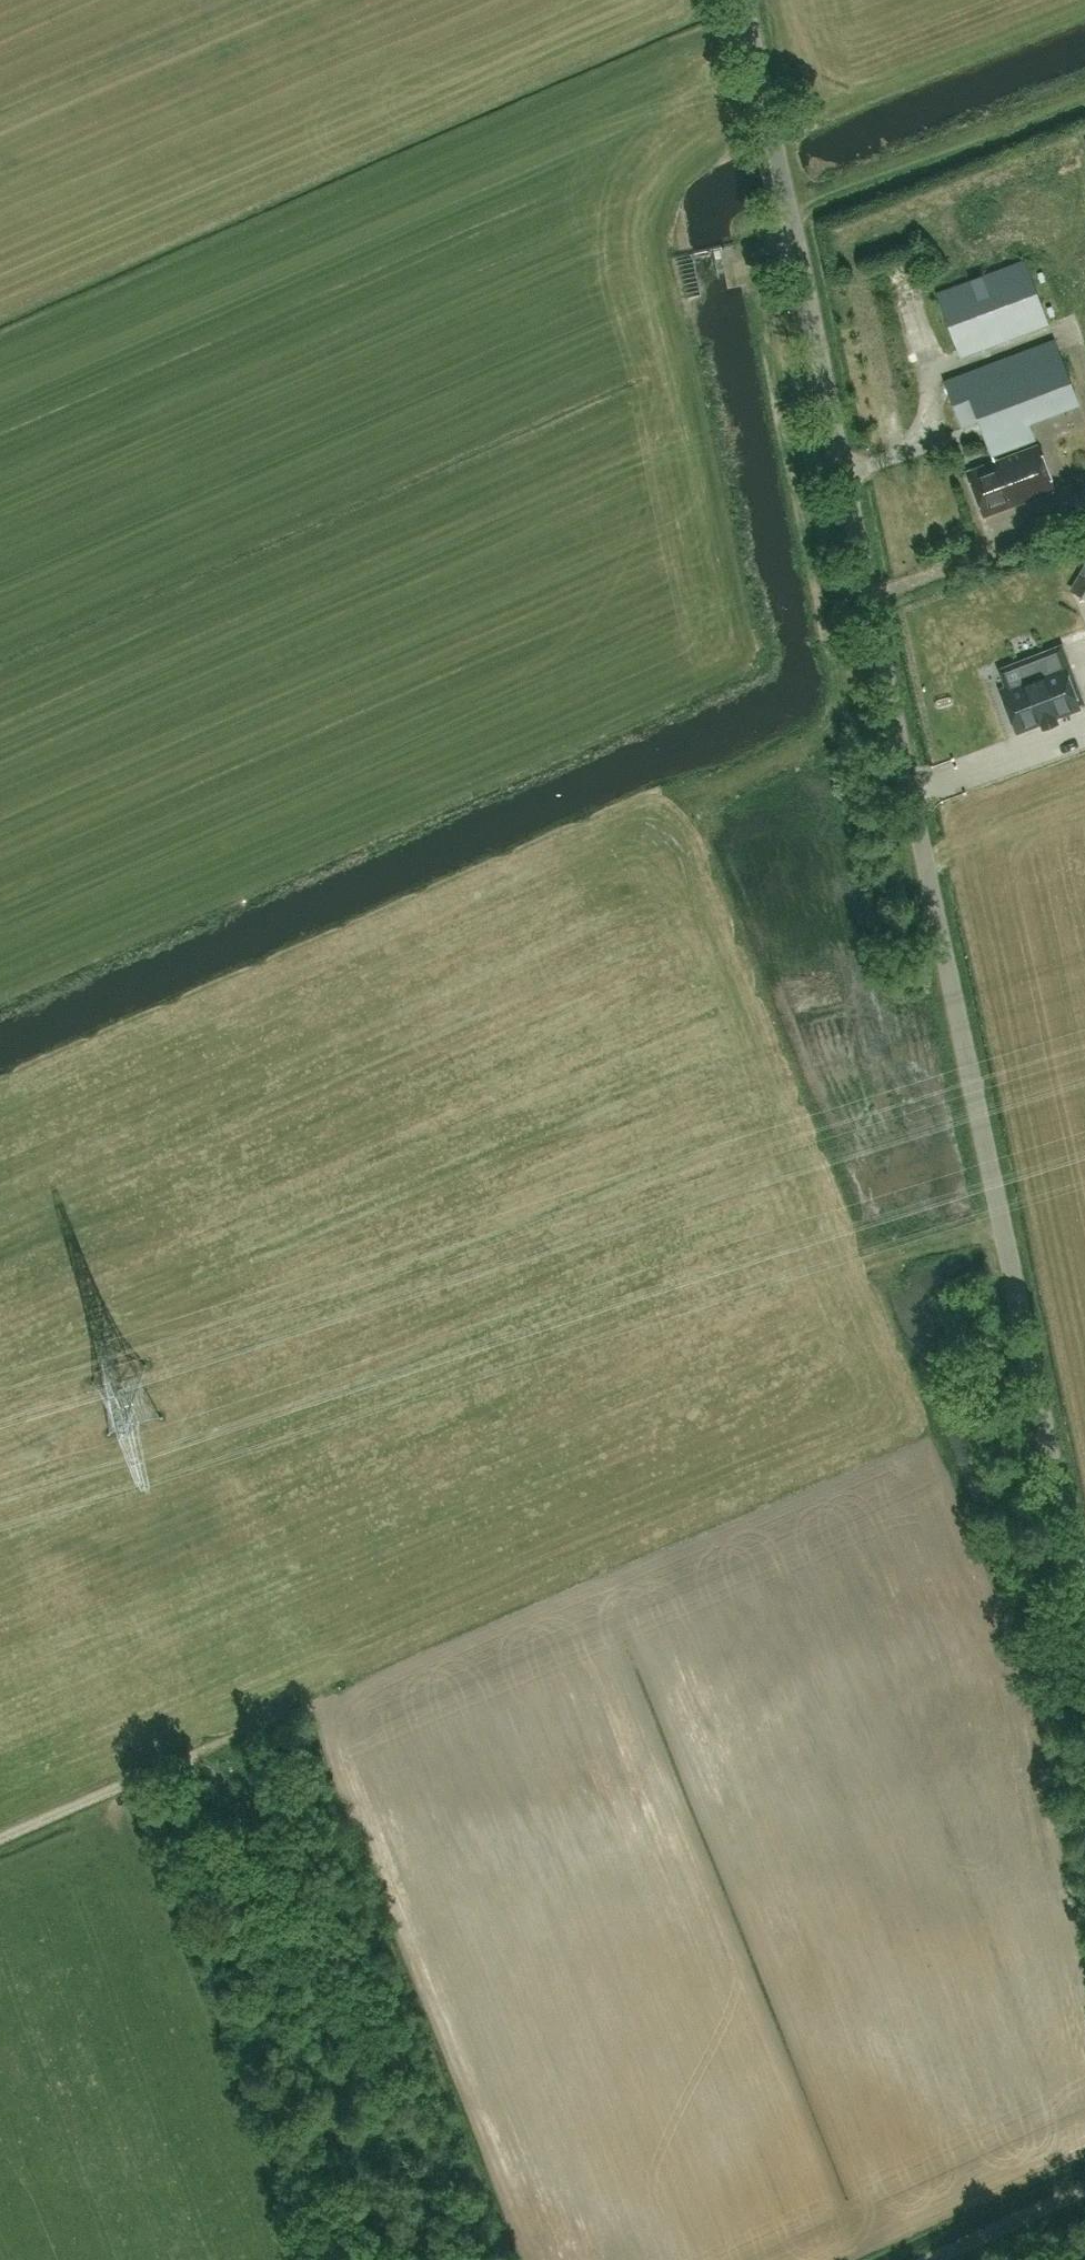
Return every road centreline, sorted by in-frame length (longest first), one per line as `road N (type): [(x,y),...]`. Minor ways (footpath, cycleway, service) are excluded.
road 1 (unclassified): [(1084,1640),(741,0)]
road 2 (unclassified): [(928,2259),(1084,2186)]

